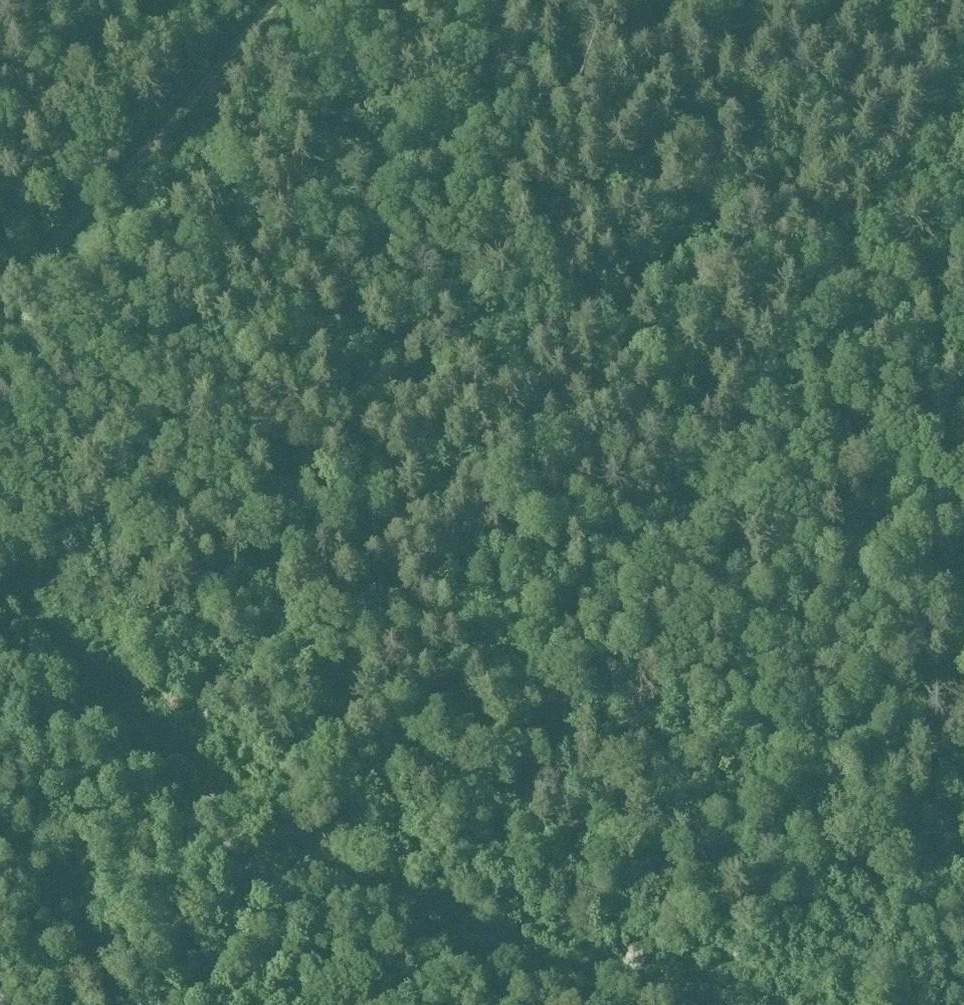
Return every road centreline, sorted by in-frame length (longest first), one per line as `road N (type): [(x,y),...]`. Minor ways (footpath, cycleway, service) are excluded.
road 1 (track): [(682,1004),(393,894),(300,841),(117,698),(0,567)]
road 2 (track): [(0,291),(137,161),(278,0)]

